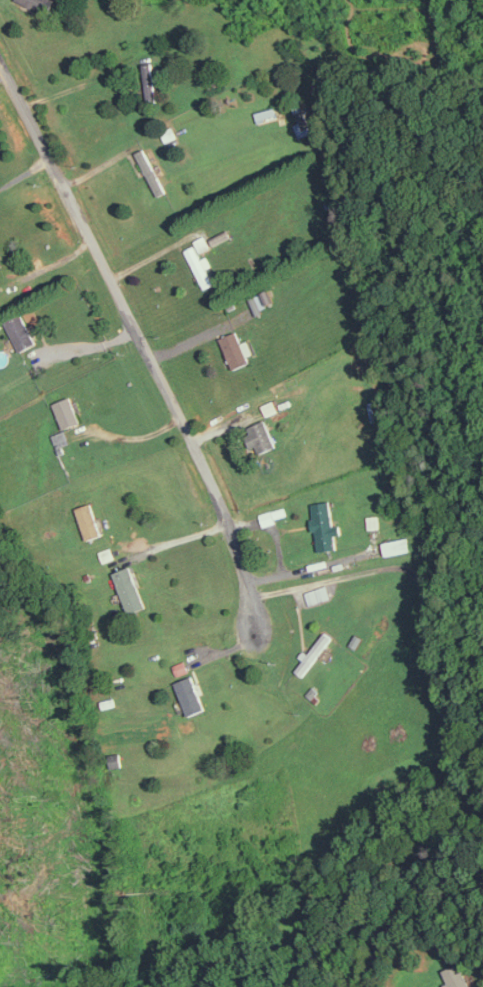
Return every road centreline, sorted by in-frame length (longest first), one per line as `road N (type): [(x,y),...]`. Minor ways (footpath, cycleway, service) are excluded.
road 1 (residential): [(0,64),(188,431),(243,563),(255,622)]

